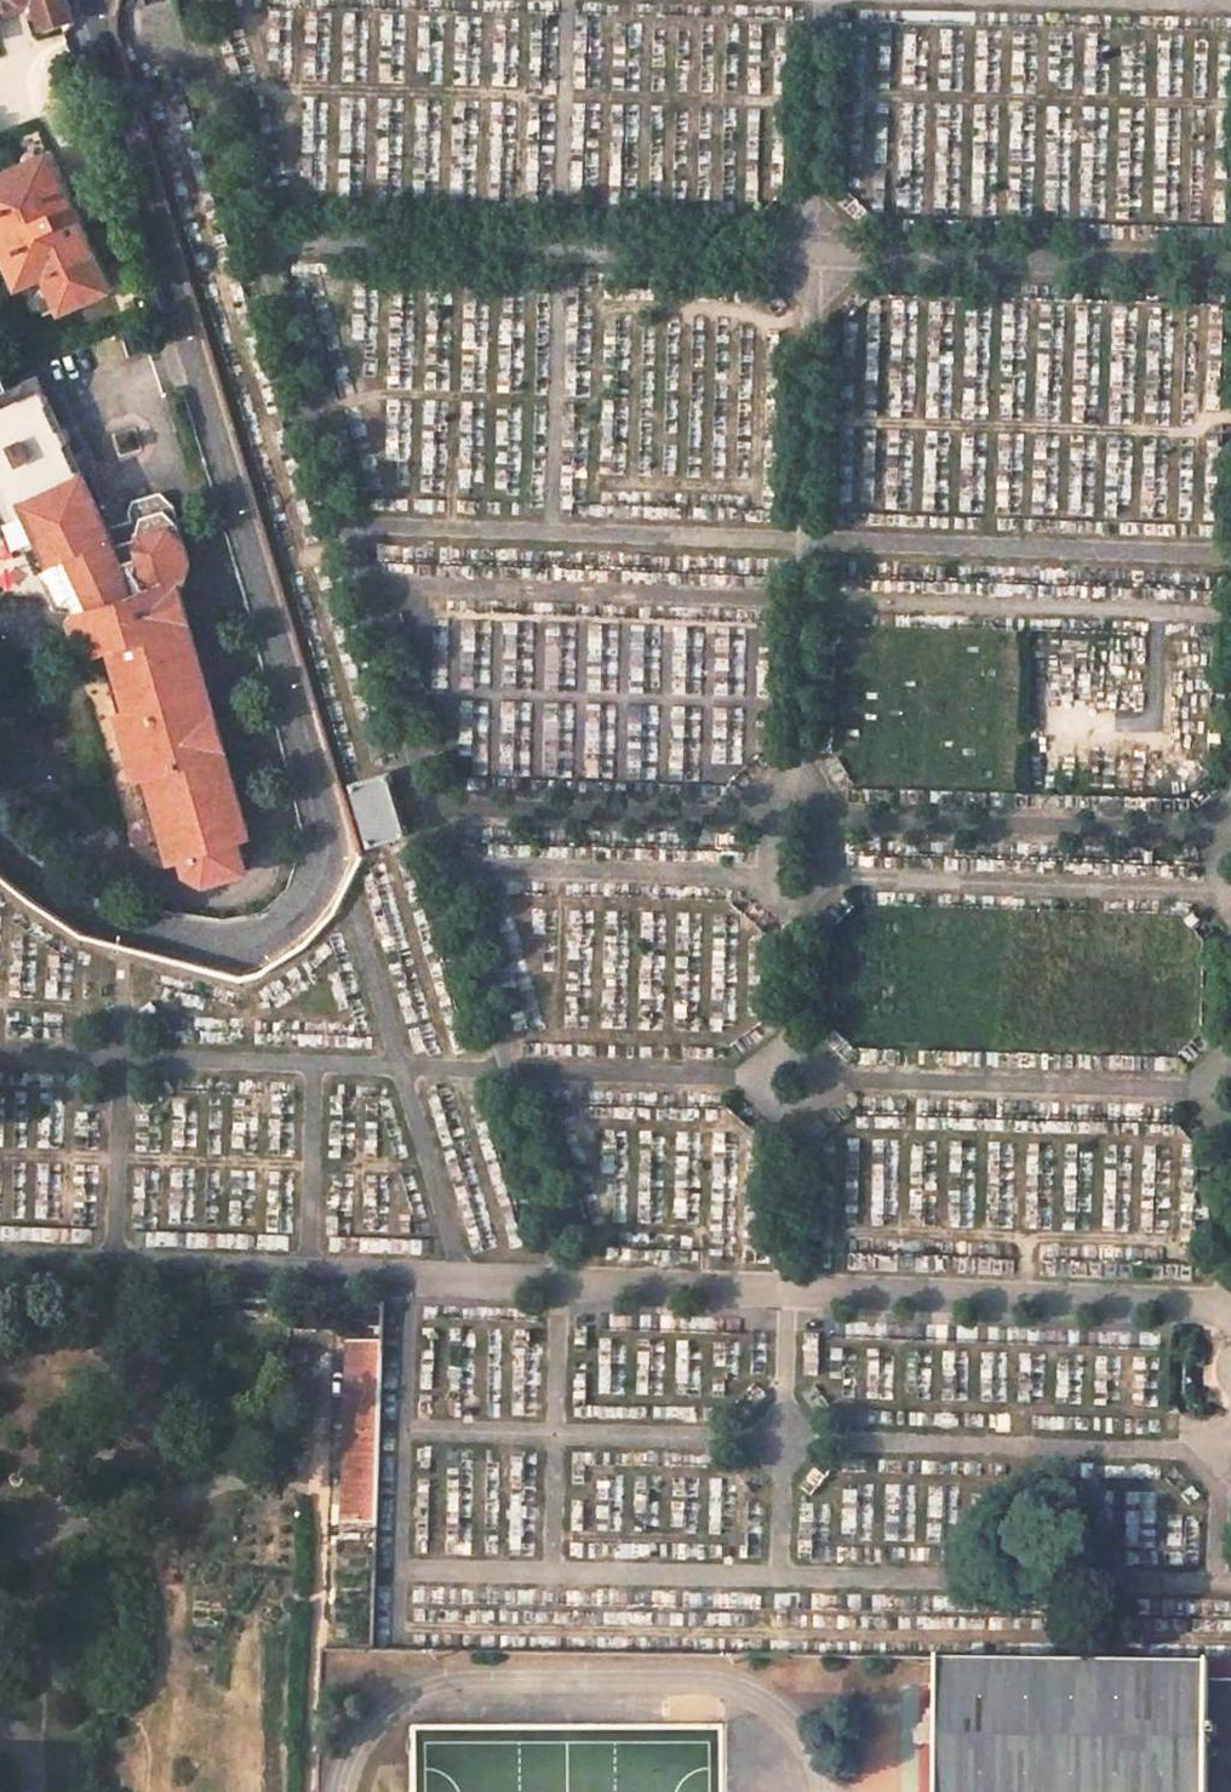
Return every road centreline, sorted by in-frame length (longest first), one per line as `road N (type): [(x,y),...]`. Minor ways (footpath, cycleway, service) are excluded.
road 1 (residential): [(0,850),(91,917),(212,943),(239,943),(283,924),(317,886),(326,857),(322,803),(97,0)]

